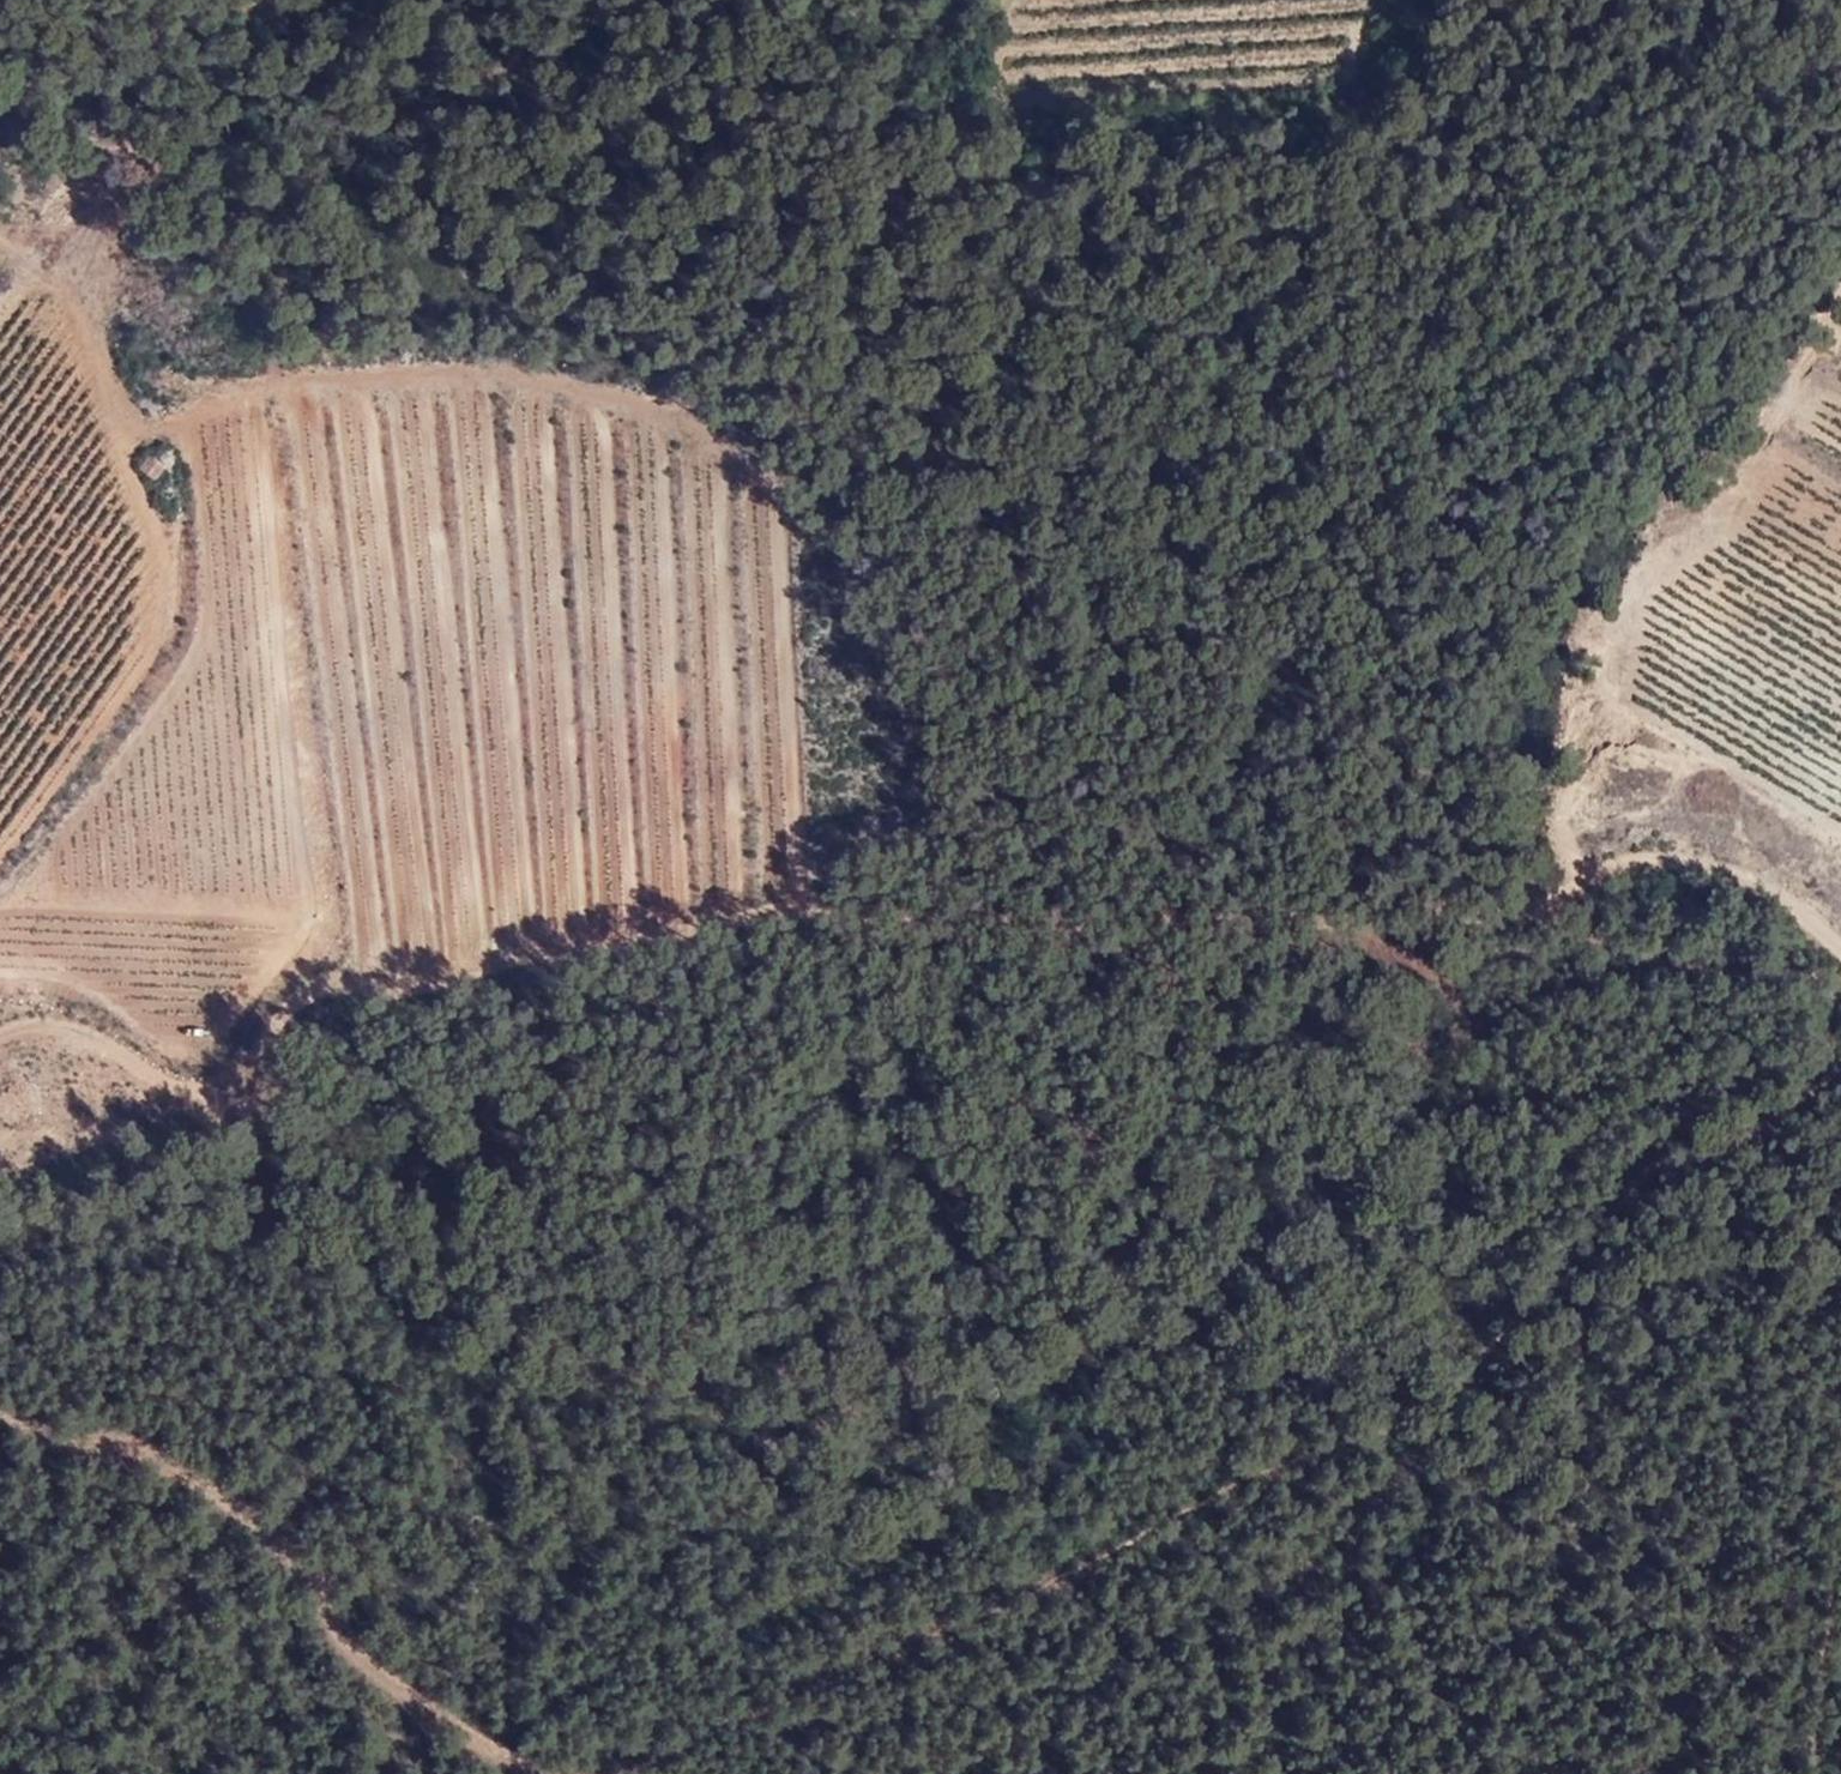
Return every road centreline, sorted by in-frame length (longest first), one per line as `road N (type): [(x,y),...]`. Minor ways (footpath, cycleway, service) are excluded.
road 1 (track): [(1840,883),(1751,835),(1684,823),(1643,832),(1633,858),(1589,883),(1296,866),(773,882),(495,946),(358,951),(291,1068),(220,1095),(47,1012),(0,1035)]
road 2 (track): [(529,1773),(444,1708),(324,1645),(295,1565),(194,1471),(131,1439),(70,1439),(18,1422),(0,1407)]

